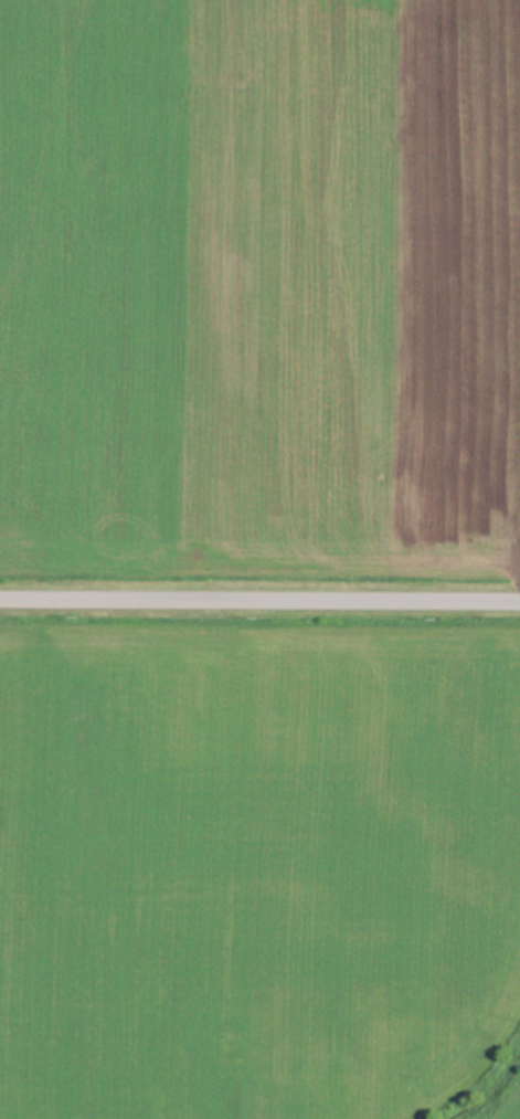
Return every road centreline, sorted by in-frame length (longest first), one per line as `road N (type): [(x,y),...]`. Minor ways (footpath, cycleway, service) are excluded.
road 1 (residential): [(519,597),(0,597)]

